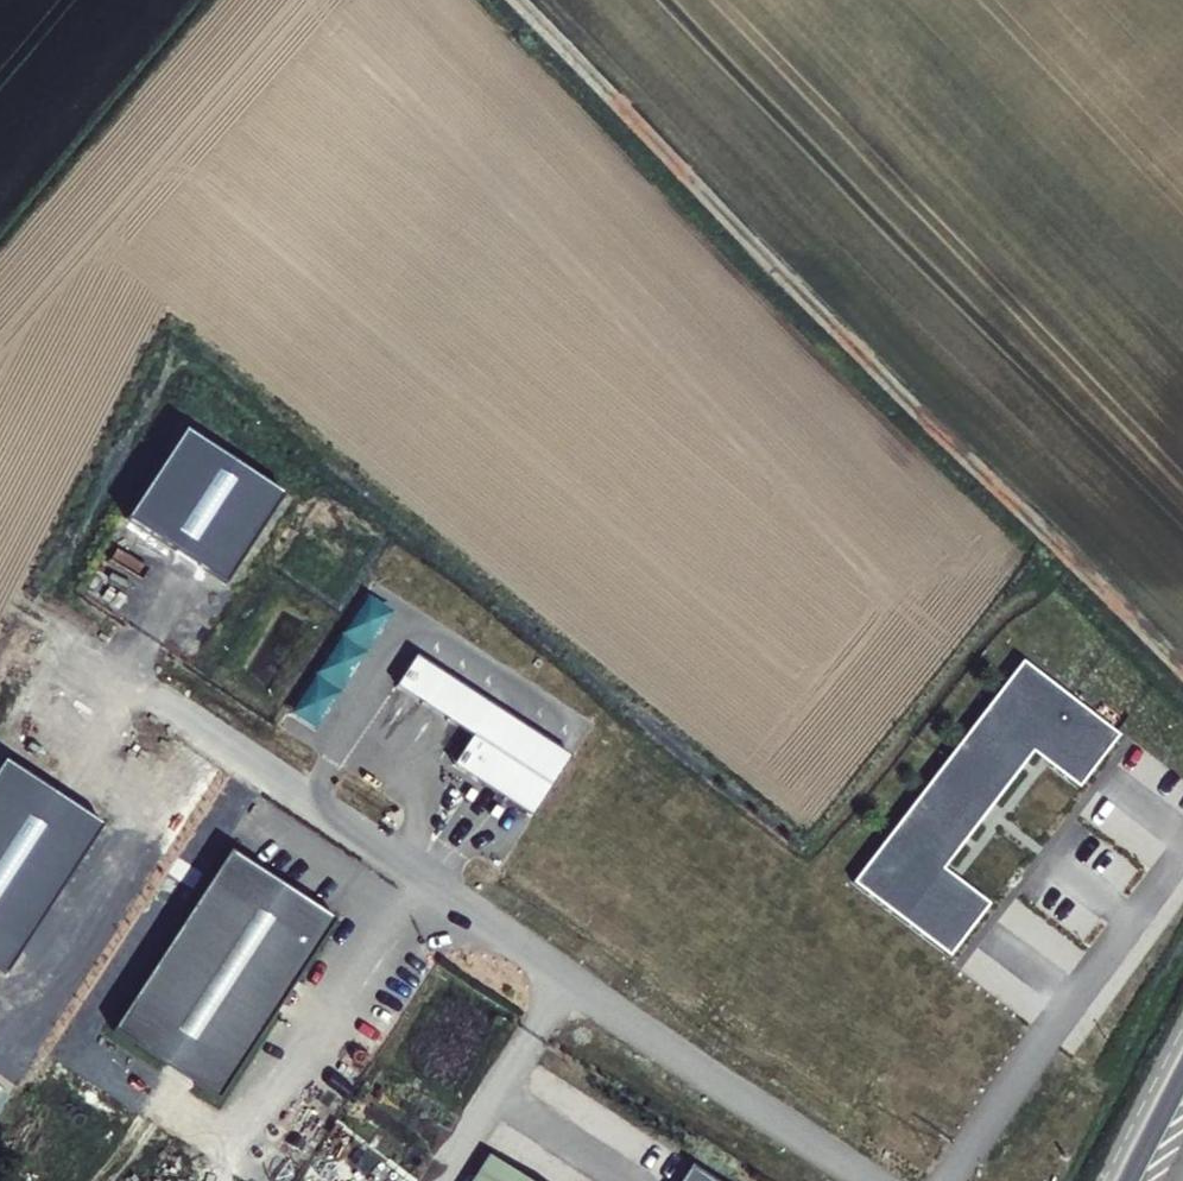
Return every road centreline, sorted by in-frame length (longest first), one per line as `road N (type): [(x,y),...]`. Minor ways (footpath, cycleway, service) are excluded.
road 1 (unclassified): [(1182,669),(848,342),(519,0)]
road 2 (residential): [(161,698),(877,1180)]

